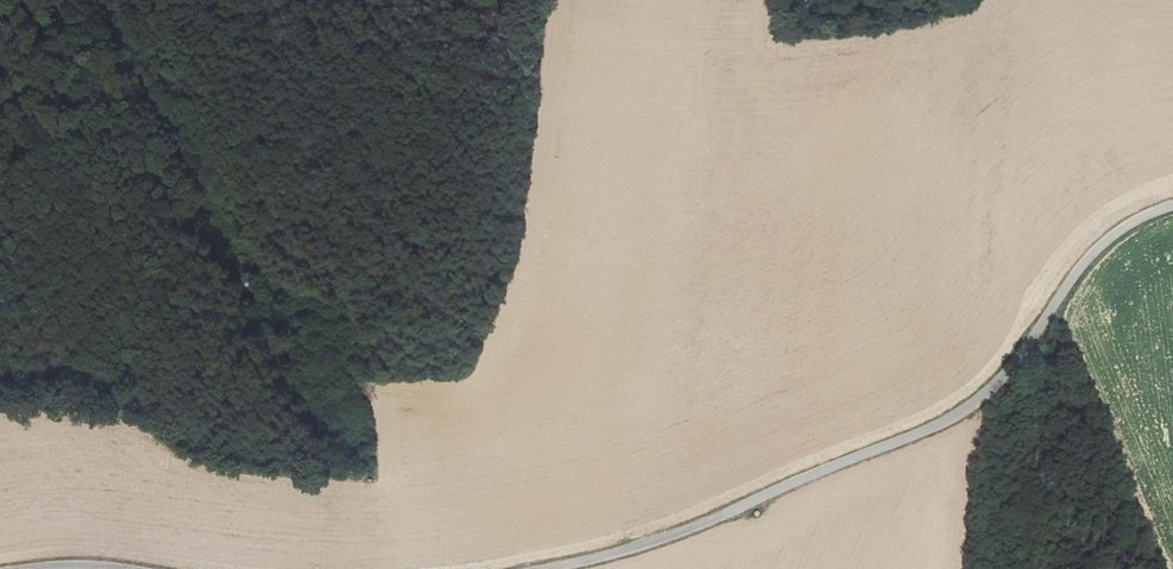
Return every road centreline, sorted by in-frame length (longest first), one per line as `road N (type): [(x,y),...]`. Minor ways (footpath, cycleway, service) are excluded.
road 1 (unclassified): [(1172,206),(1090,257),(1007,373),(944,423),(734,512),(548,568)]
road 2 (track): [(701,0),(706,40),(646,544)]
road 3 (track): [(117,0),(206,245)]

